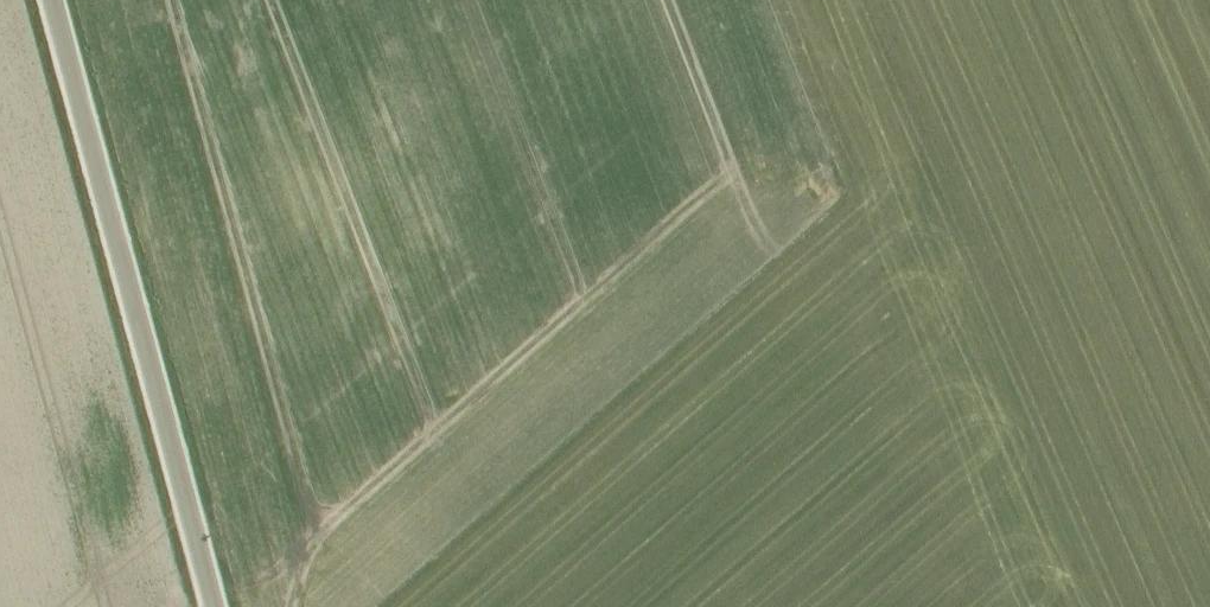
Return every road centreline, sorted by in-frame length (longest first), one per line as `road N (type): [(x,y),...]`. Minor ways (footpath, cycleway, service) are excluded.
road 1 (tertiary): [(216,606),(54,0)]

